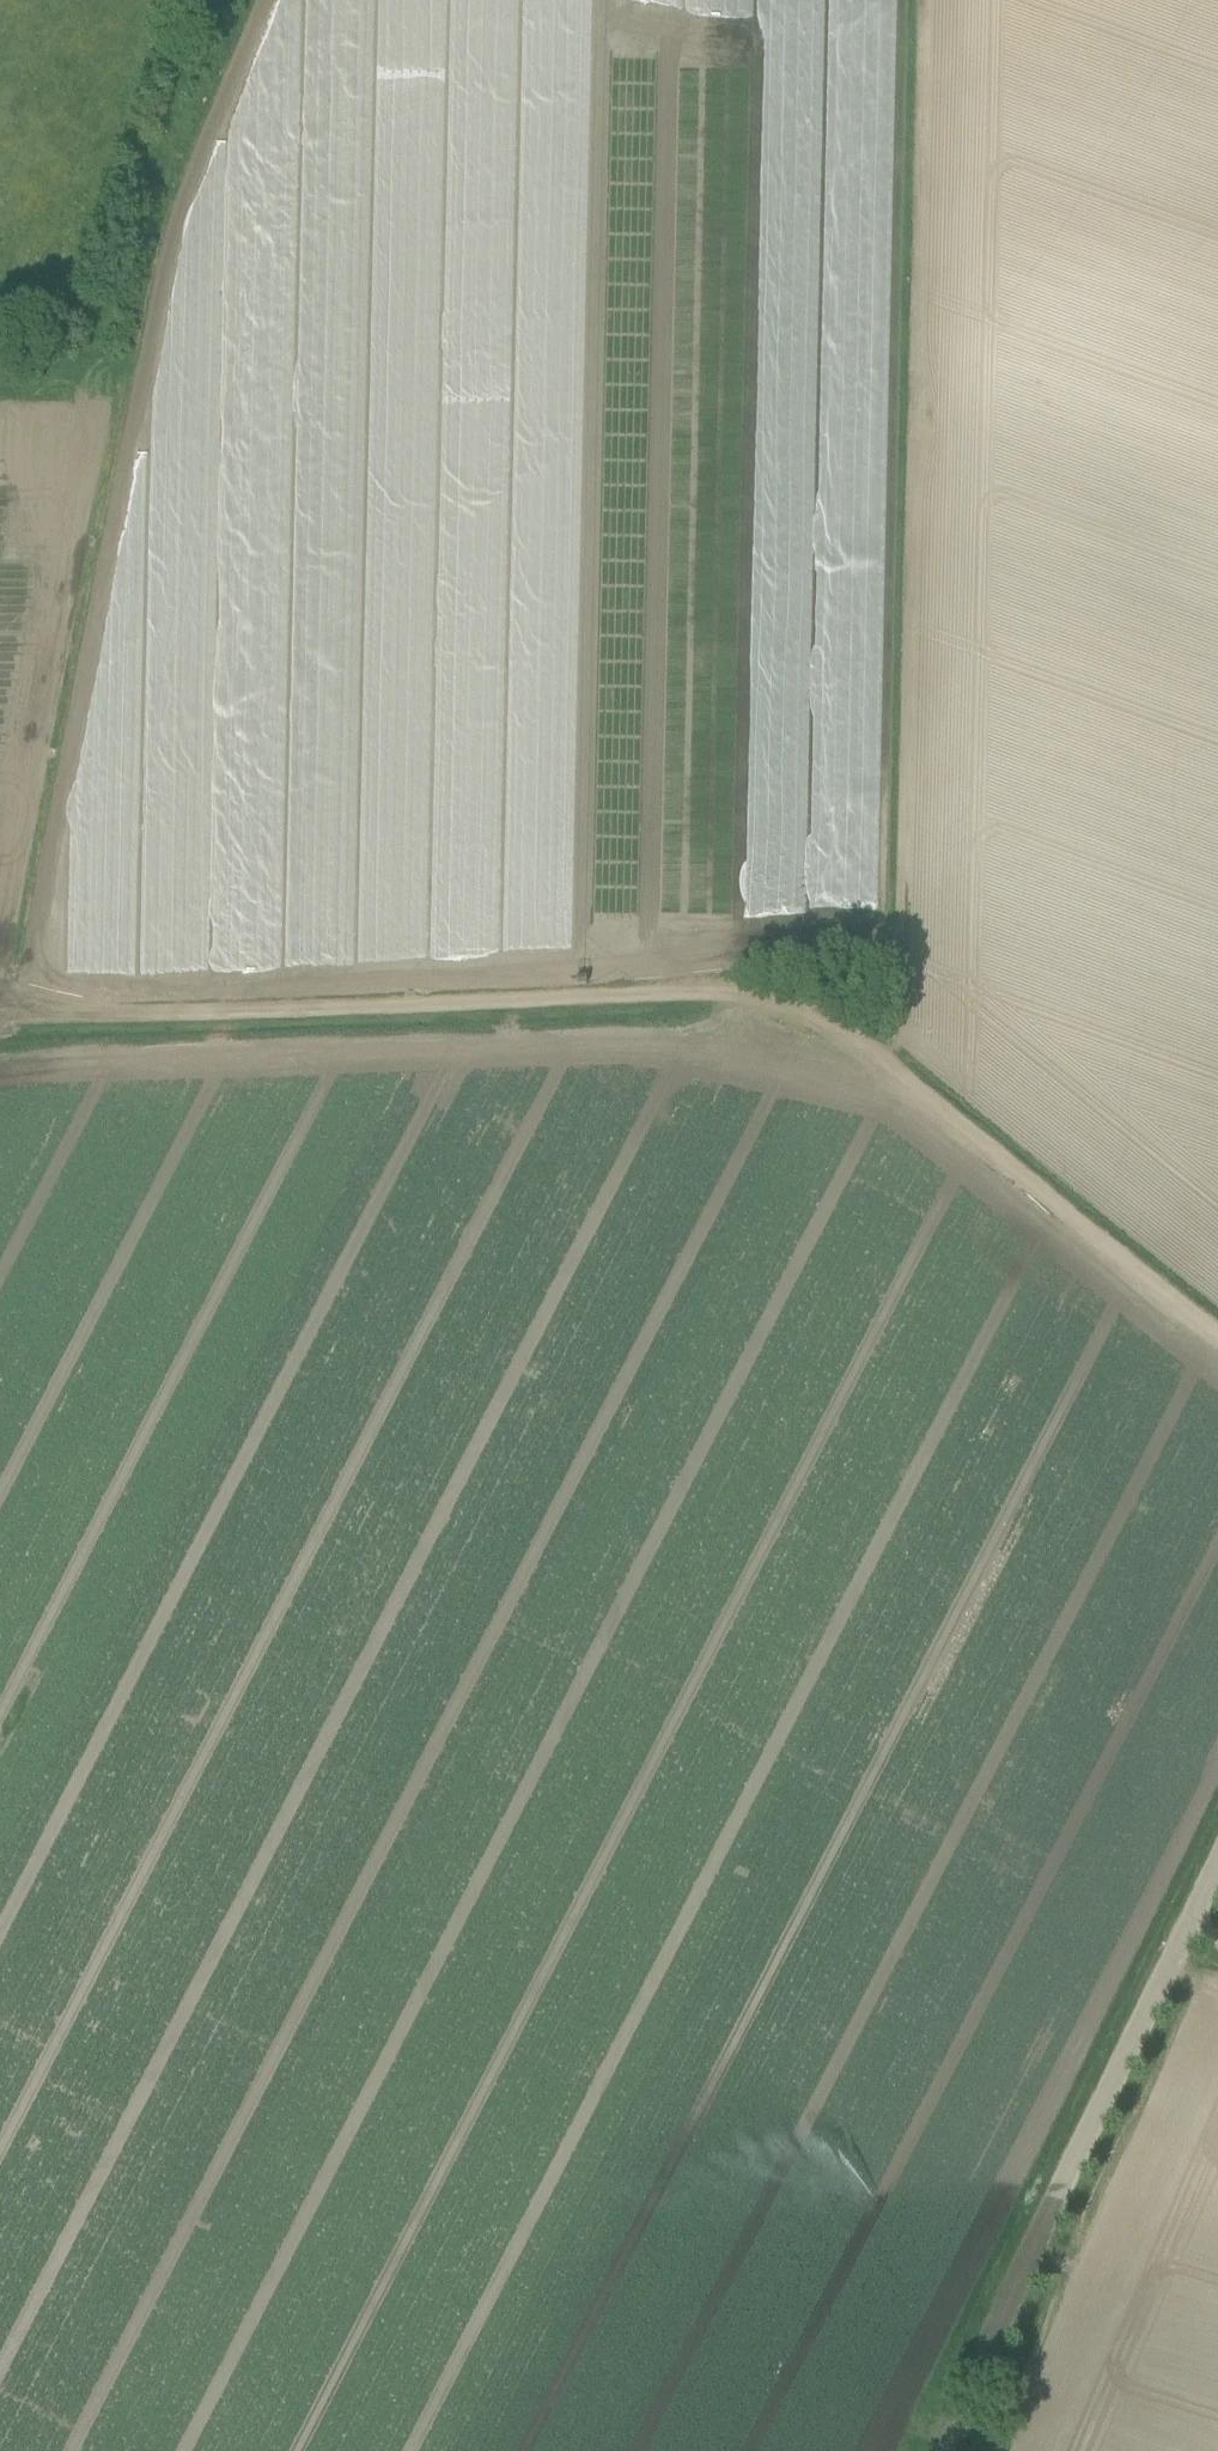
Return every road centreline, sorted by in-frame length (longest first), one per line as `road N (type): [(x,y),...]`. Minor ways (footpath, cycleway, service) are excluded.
road 1 (track): [(0,1006),(51,990),(711,984),(847,1033),(1217,1335)]
road 2 (track): [(920,0),(918,948),(886,1064)]
road 3 (unclassified): [(945,2450),(1217,1864)]

